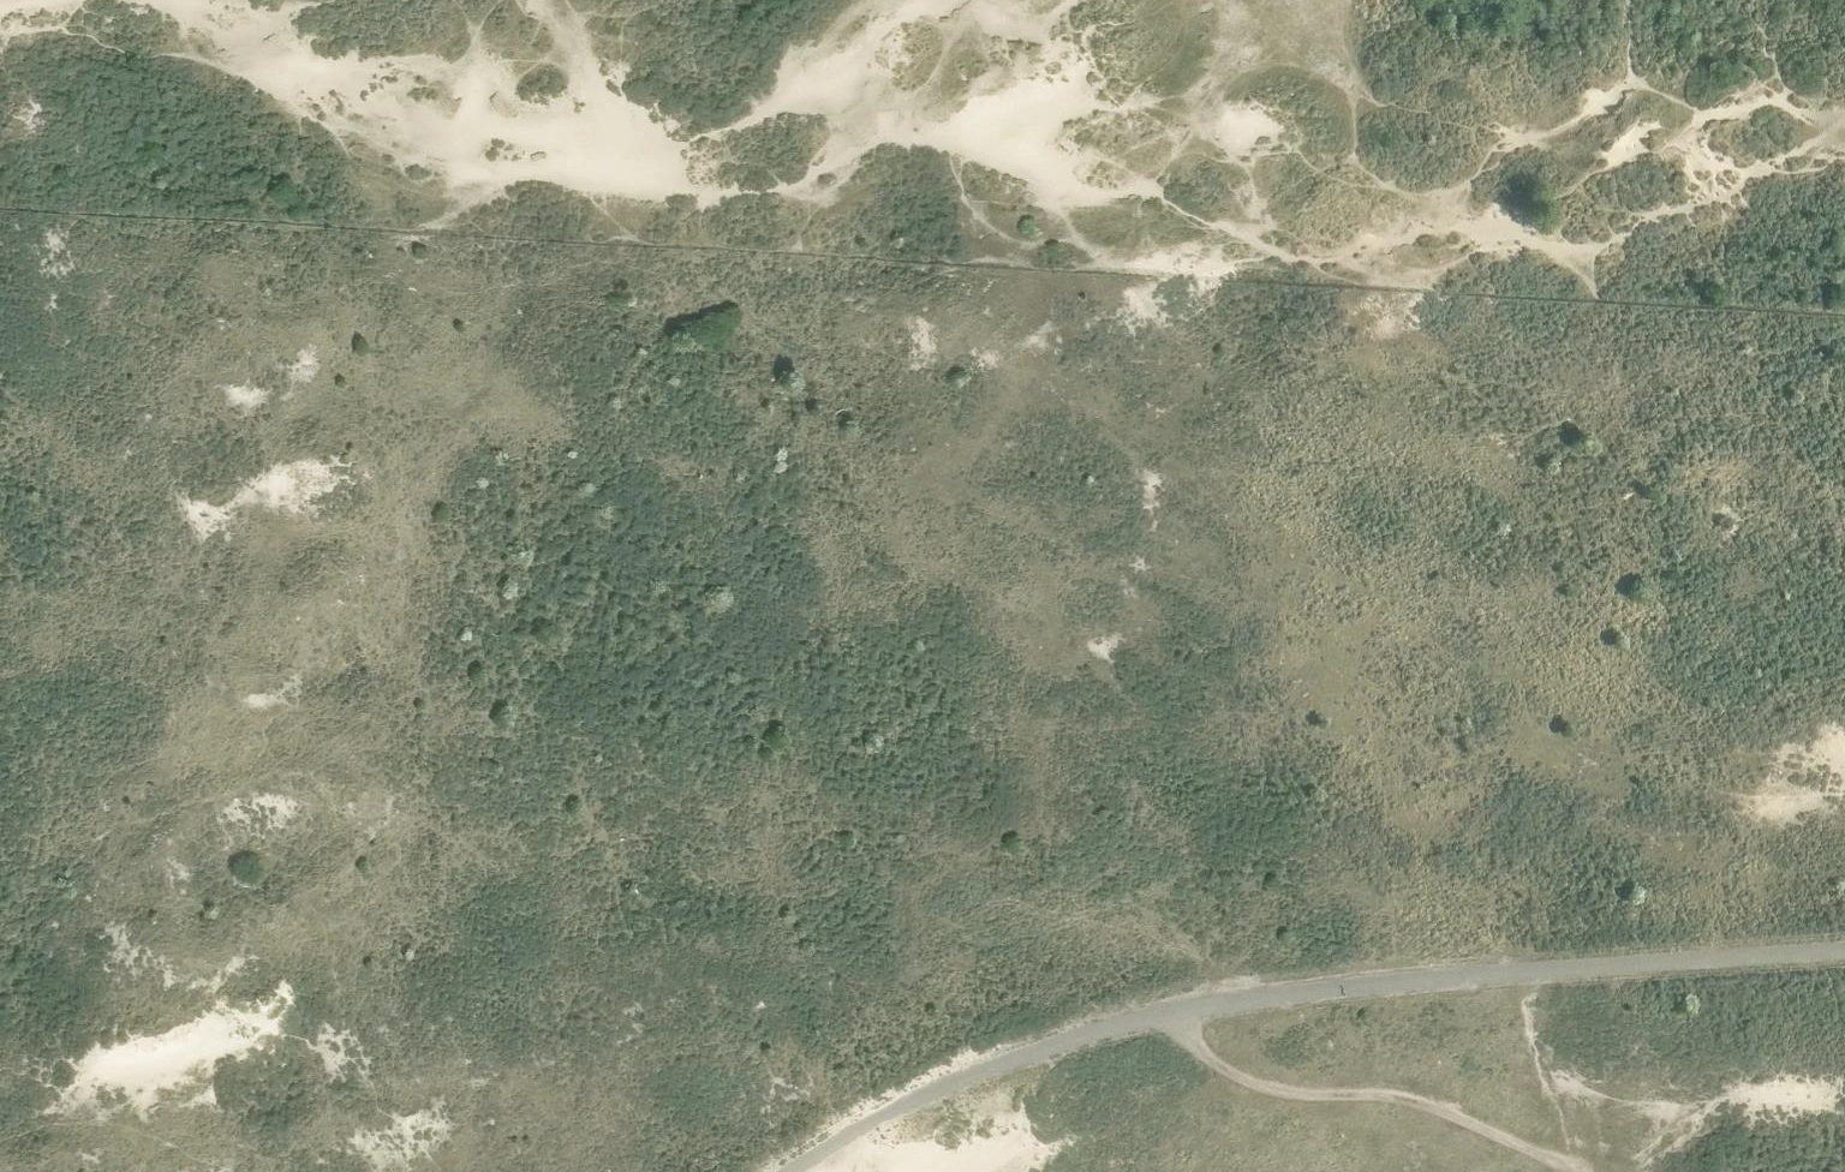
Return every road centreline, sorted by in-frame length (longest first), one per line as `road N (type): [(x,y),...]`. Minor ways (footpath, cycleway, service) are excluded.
road 1 (track): [(804,1171),(891,1107),(1008,1058),(1152,1019),(1402,978),(1844,957)]
road 2 (track): [(1174,1015),(1194,1044),(1254,1078),(1301,1090),(1401,1094),(1573,1171)]

